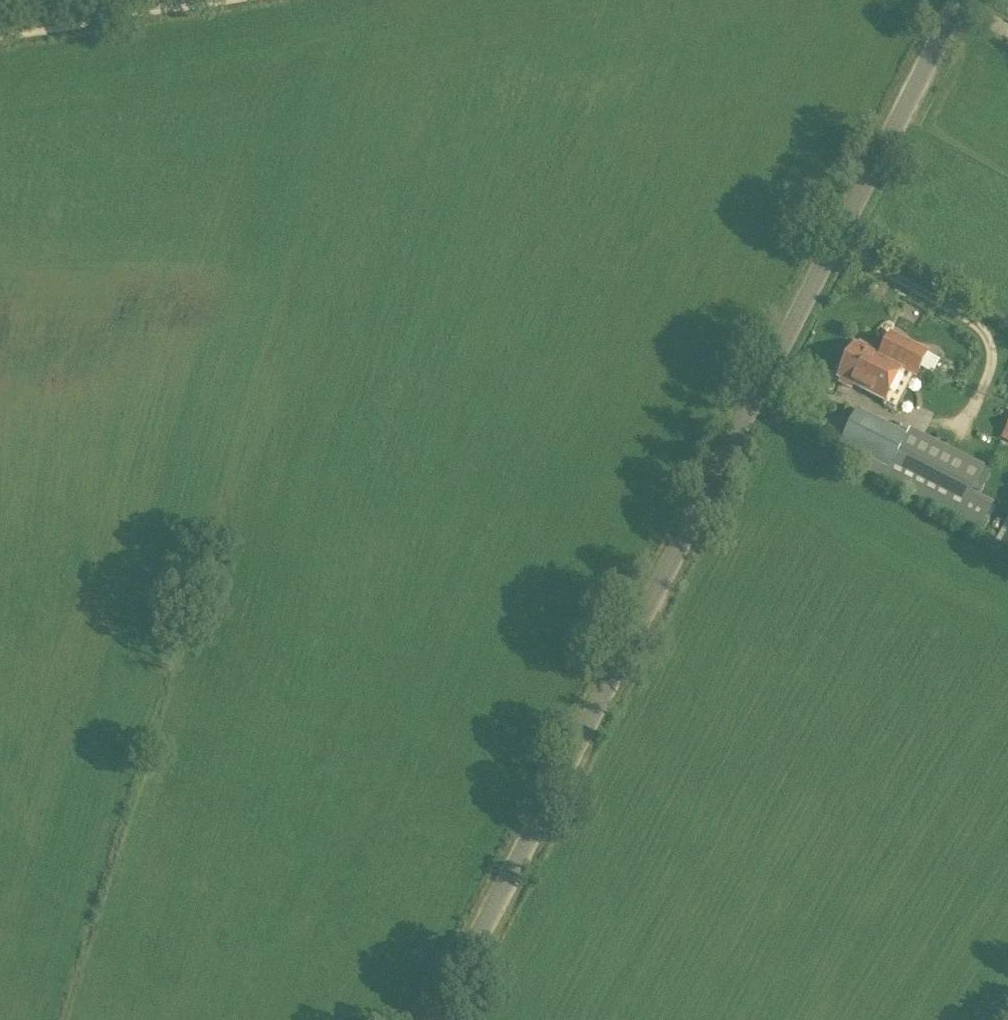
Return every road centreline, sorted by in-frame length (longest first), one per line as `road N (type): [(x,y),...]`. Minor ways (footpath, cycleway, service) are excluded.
road 1 (unclassified): [(426,1019),(954,0)]
road 2 (unclassified): [(0,30),(193,0)]

